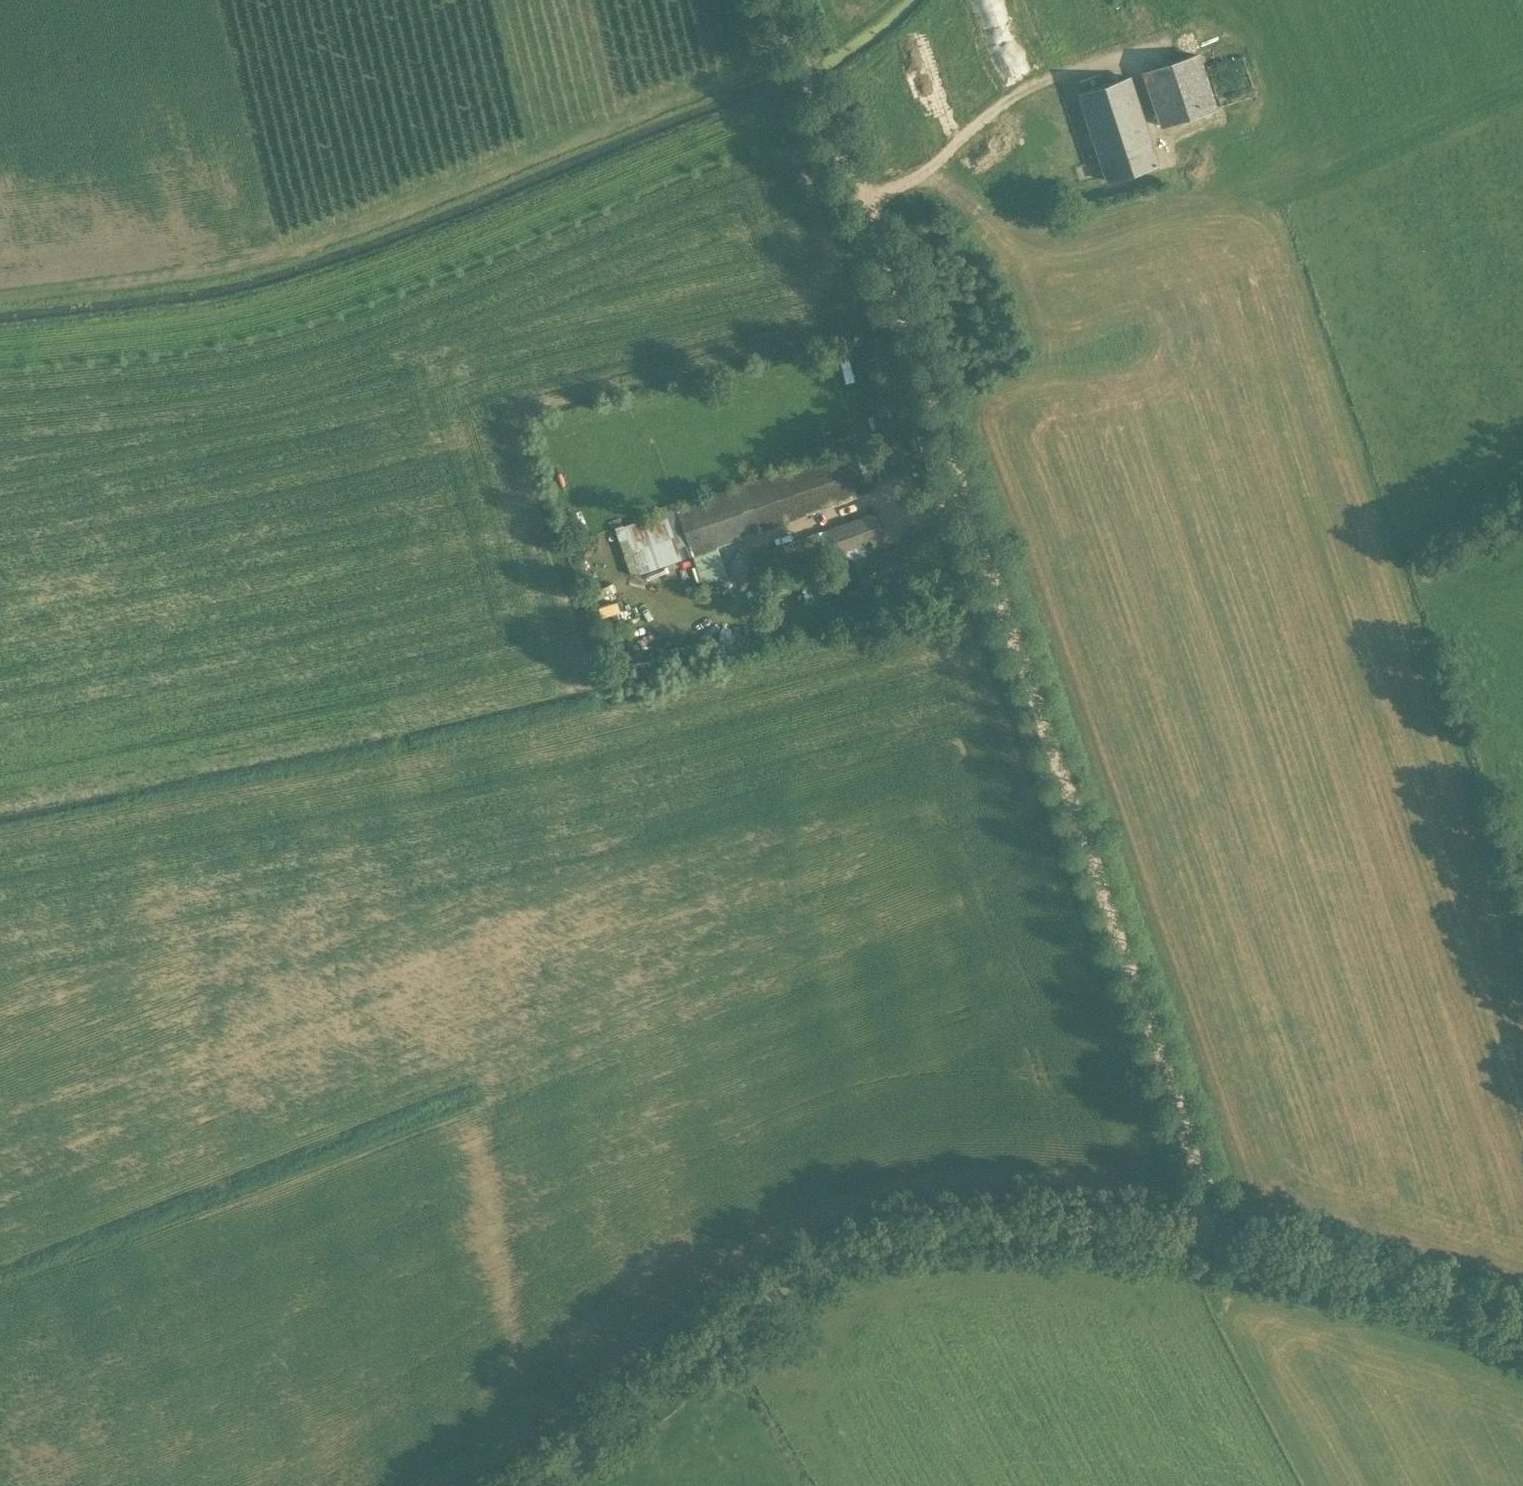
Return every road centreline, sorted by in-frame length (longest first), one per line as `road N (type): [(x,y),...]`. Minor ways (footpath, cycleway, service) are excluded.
road 1 (track): [(1210,1242),(1193,1150),(780,0)]
road 2 (unclassified): [(520,1485),(812,1277),(922,1236),(1028,1226),(1210,1242),(1353,1270),(1522,1326)]

